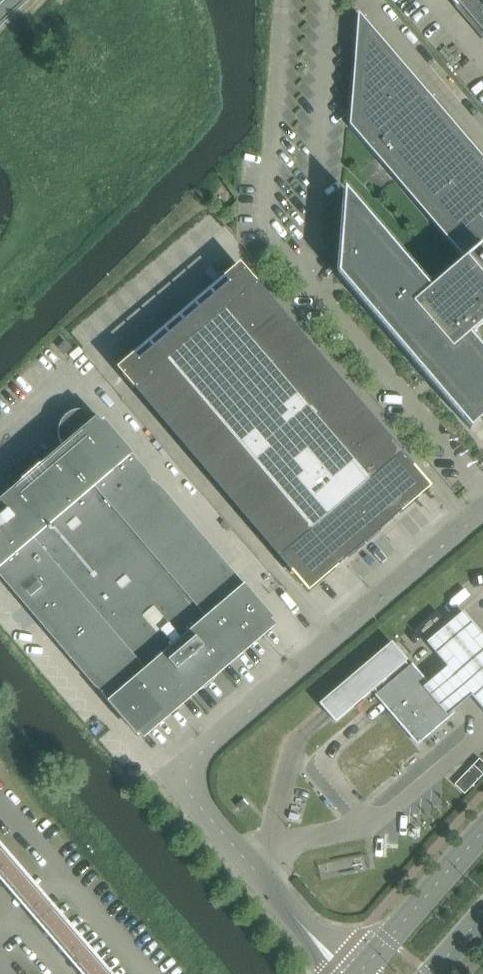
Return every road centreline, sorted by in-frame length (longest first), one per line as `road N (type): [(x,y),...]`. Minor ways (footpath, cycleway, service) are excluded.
road 1 (unclassified): [(346,973),(190,797),(188,776),(198,755),(482,514)]
road 2 (secondary): [(482,833),(358,973)]

